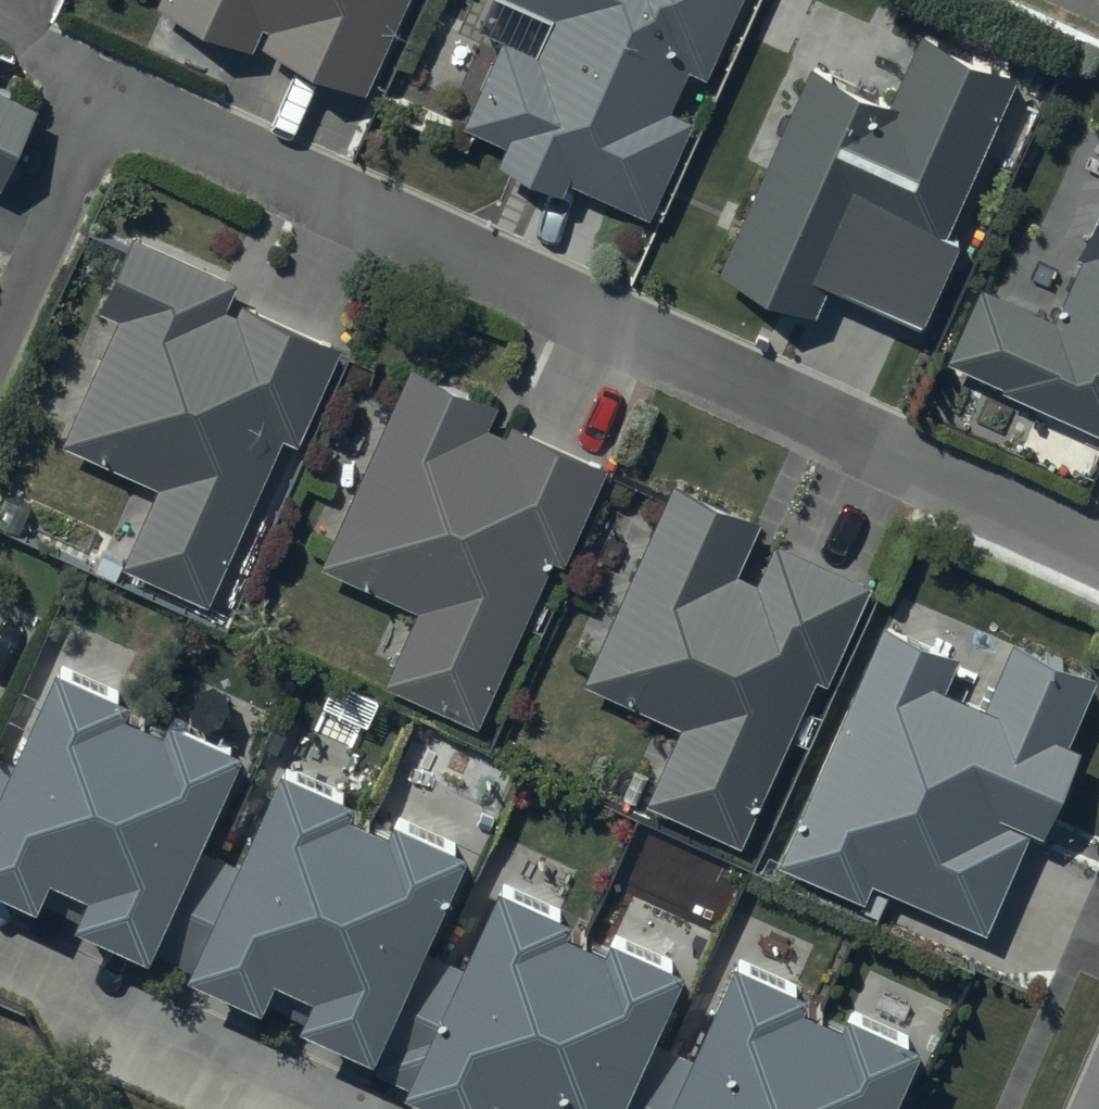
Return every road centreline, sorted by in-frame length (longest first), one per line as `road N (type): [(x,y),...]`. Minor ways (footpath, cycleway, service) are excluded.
road 1 (residential): [(144,115),(1098,546)]
road 2 (residential): [(354,1108),(0,951)]
road 3 (residential): [(144,115),(110,119),(90,137),(0,322)]

